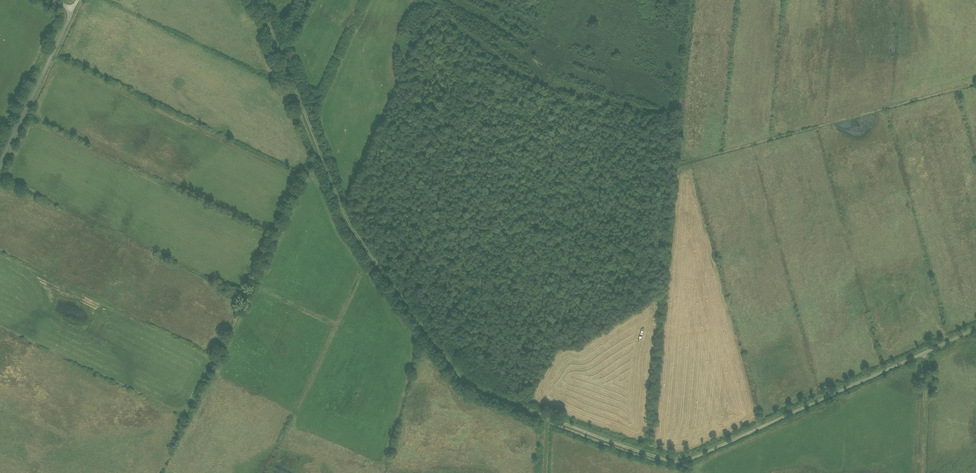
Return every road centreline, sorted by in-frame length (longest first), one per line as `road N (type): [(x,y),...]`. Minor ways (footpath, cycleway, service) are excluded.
road 1 (unclassified): [(975,330),(689,459),(641,453),(485,391),(459,373),(357,236),(255,0)]
road 2 (residential): [(74,6),(0,161)]

